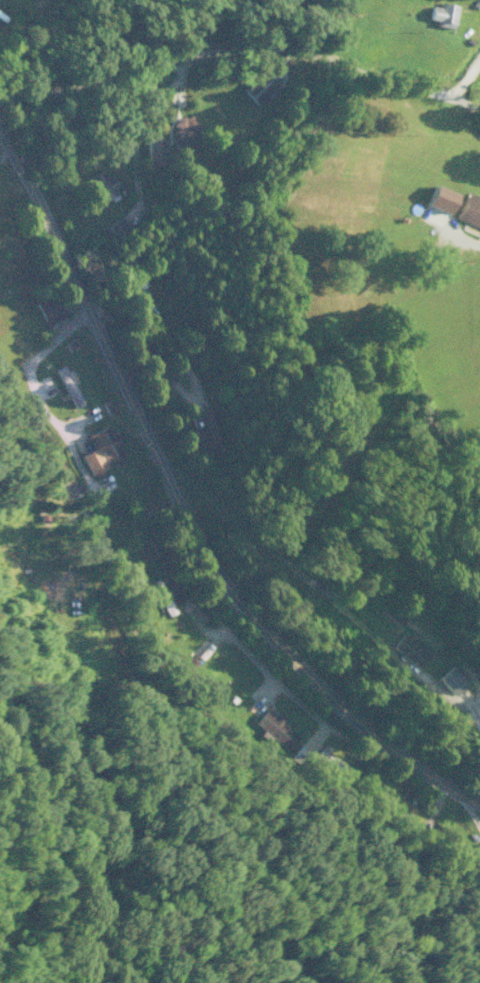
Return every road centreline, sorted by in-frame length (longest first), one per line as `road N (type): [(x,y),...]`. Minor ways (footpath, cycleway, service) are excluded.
road 1 (tertiary): [(0,139),(220,580),(366,731),(479,806)]
road 2 (residential): [(0,98),(245,43),(276,44),(450,97)]

